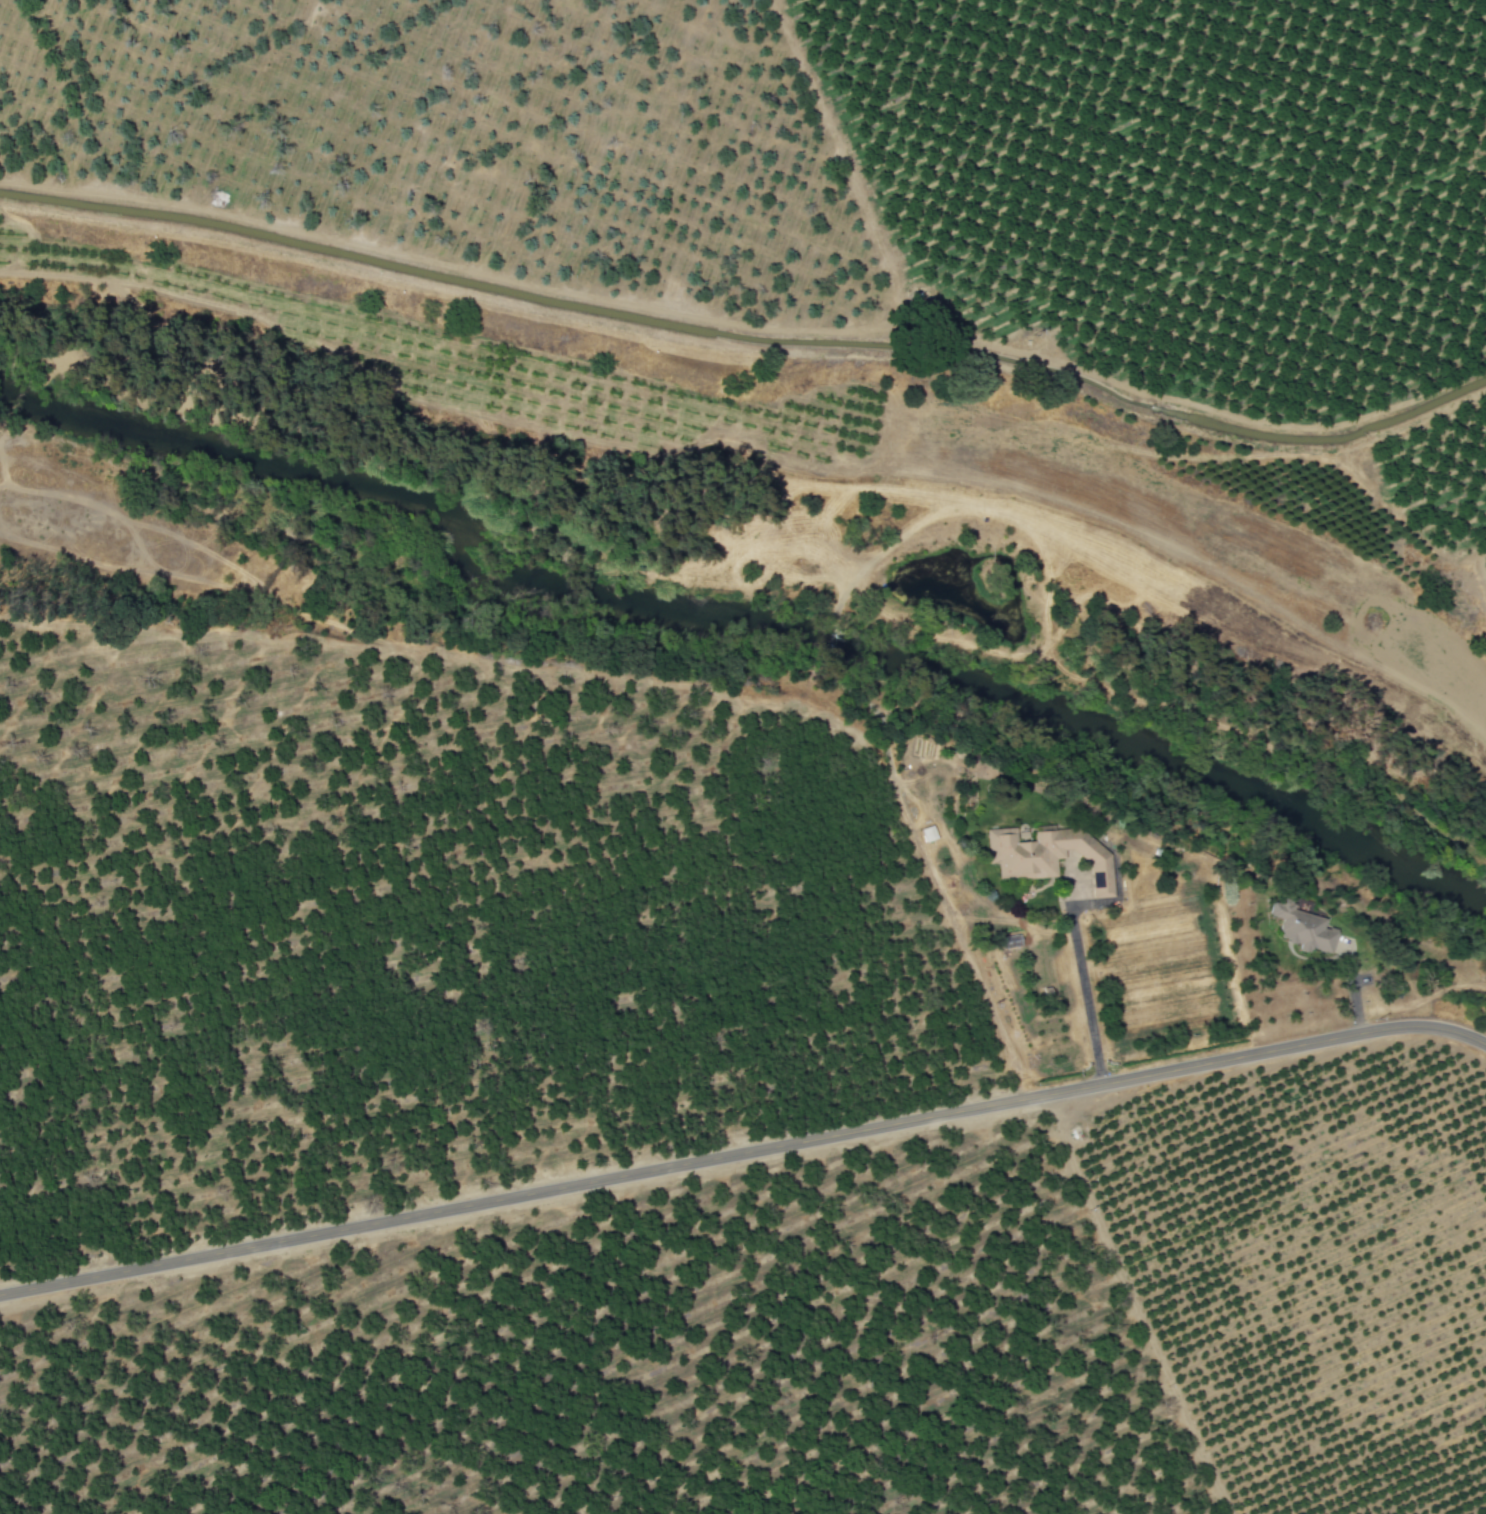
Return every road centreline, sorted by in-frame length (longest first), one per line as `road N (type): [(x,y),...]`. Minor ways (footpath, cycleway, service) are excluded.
road 1 (tertiary): [(1485,1042),(1435,1025),(1375,1026),(1103,1085),(0,1291)]
road 2 (track): [(1485,859),(1415,816),(1382,781),(1354,681)]

